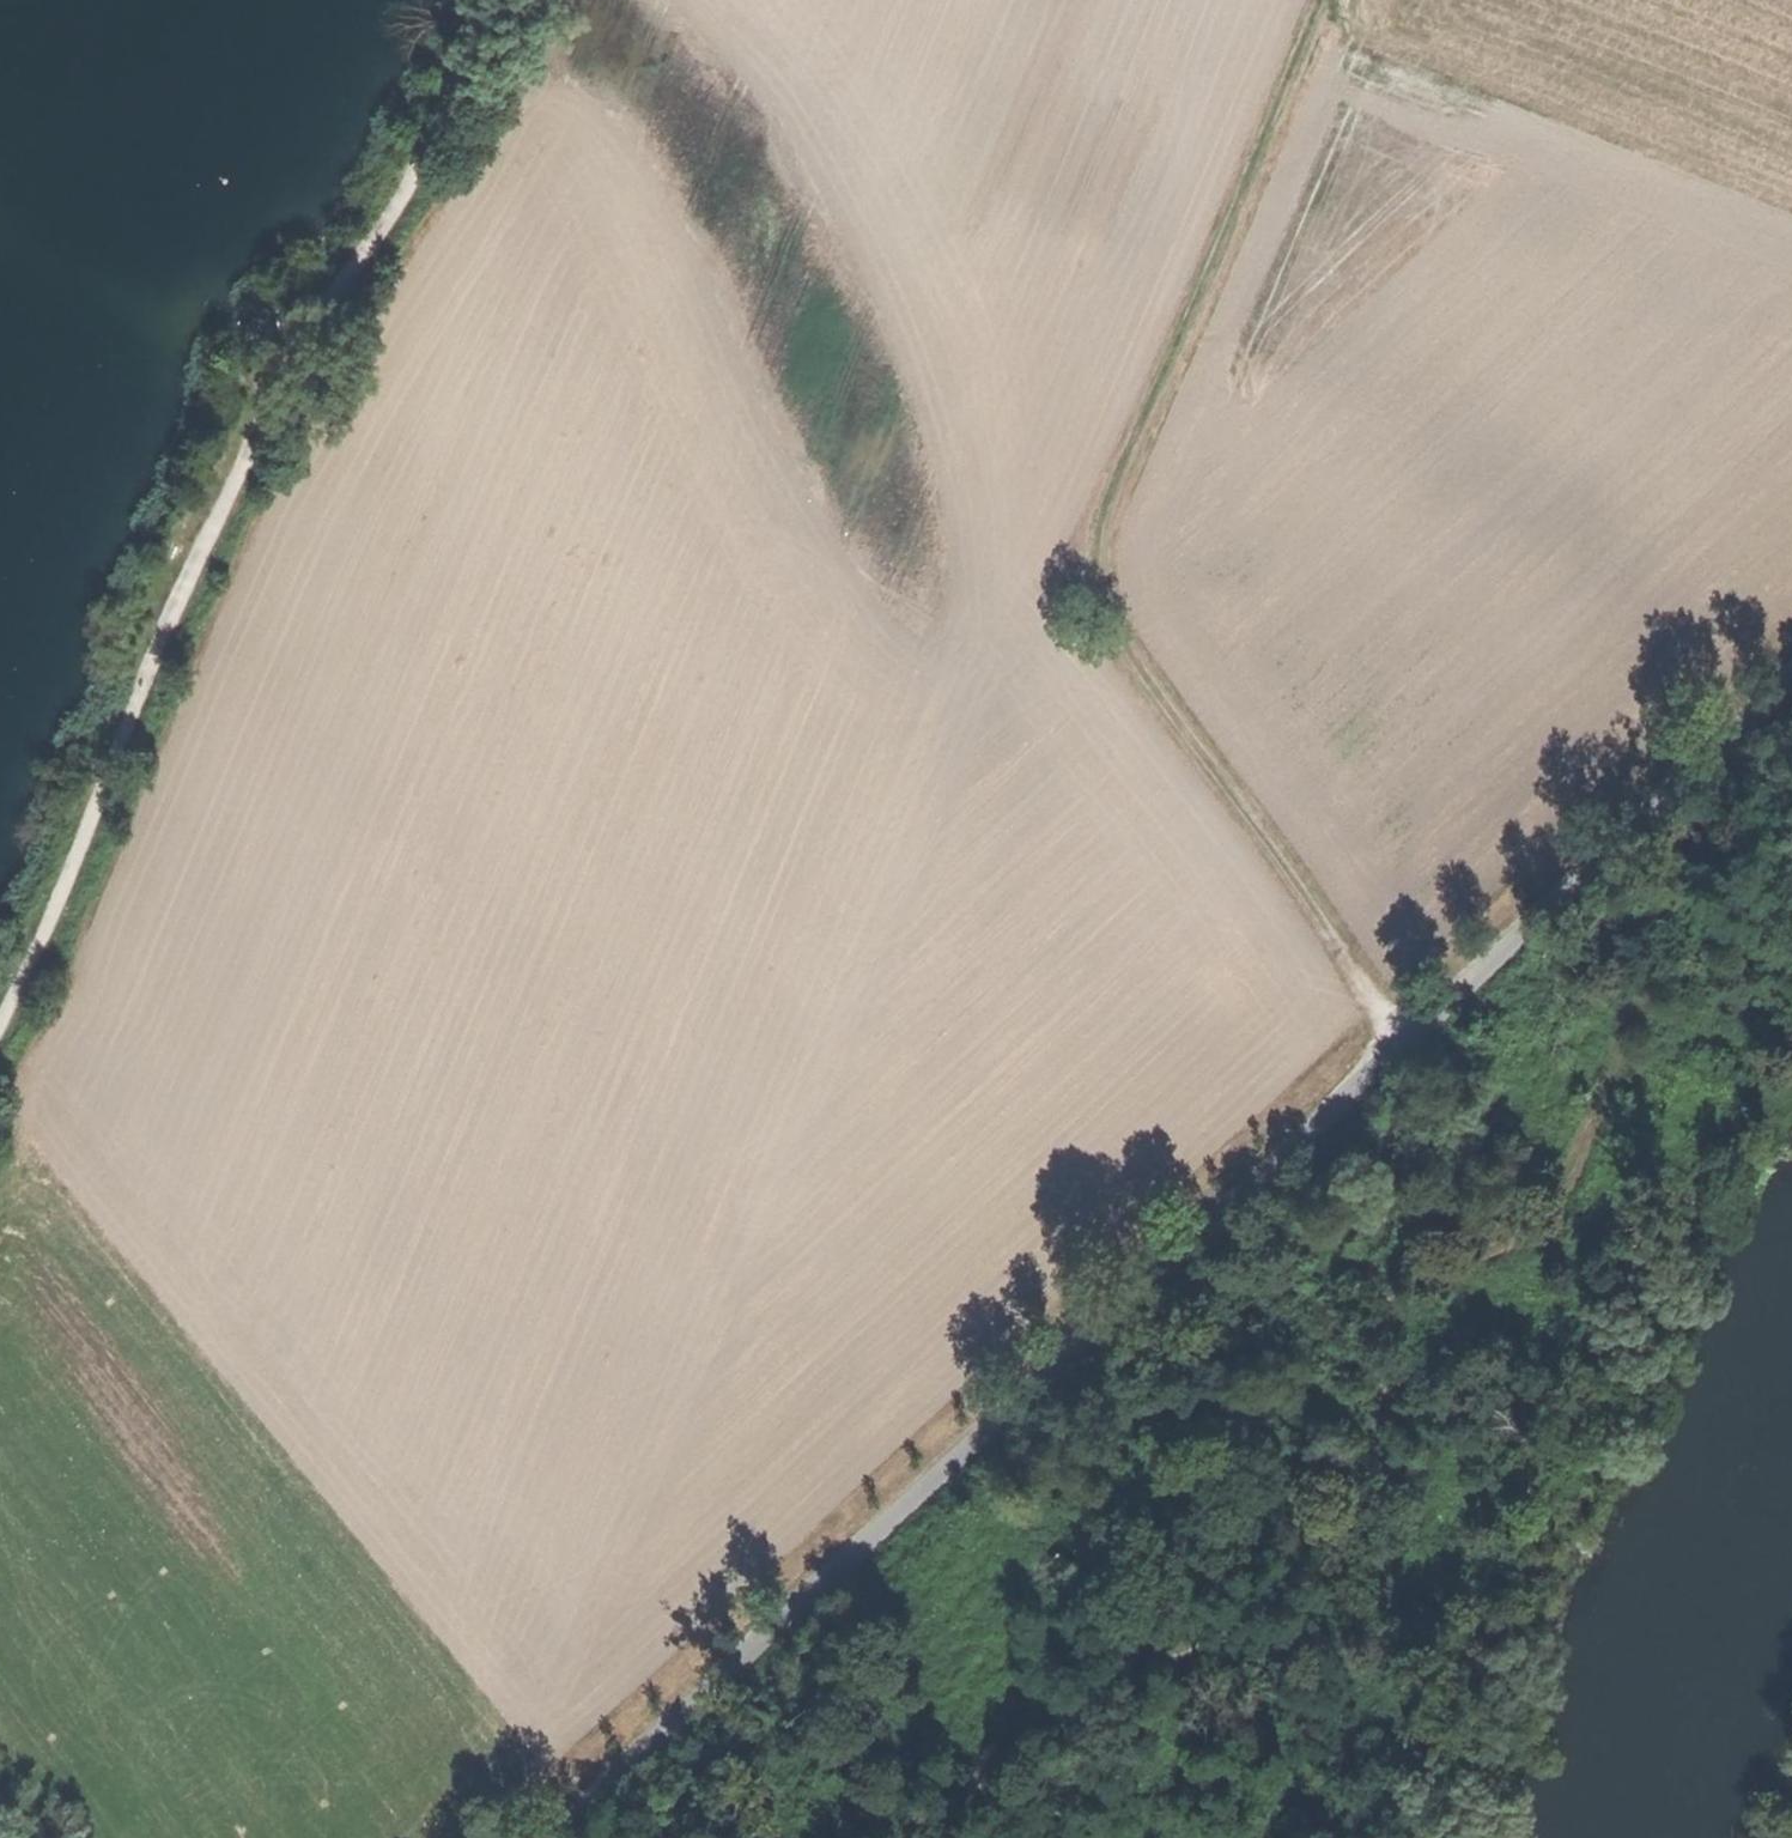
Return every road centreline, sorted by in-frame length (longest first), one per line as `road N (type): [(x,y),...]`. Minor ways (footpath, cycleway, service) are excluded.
road 1 (unclassified): [(1791,675),(551,1837)]
road 2 (track): [(1403,1042),(1124,645),(1098,573),(1102,510),(1322,0)]

